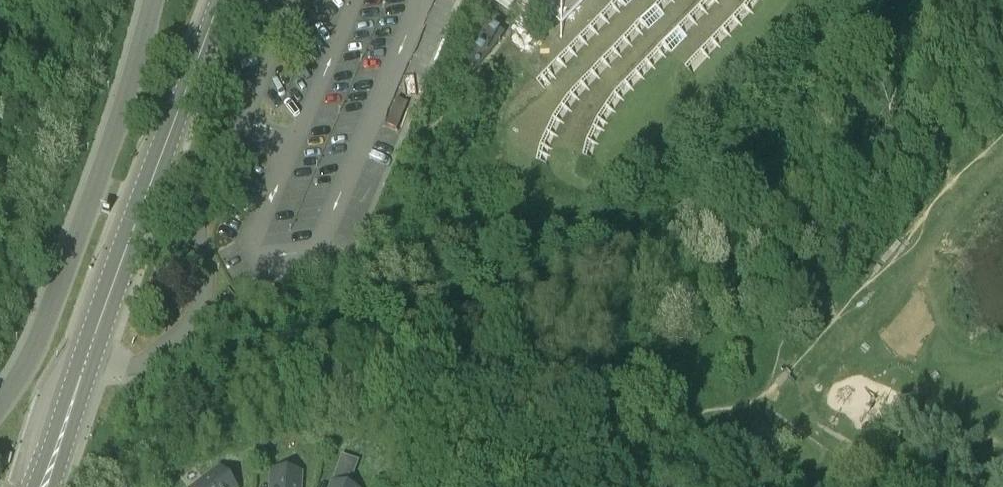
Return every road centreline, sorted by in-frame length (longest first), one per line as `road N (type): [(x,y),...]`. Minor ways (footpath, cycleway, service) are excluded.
road 1 (secondary): [(44,486),(223,0)]
road 2 (unclassified): [(155,0),(118,129),(45,327),(0,406)]

